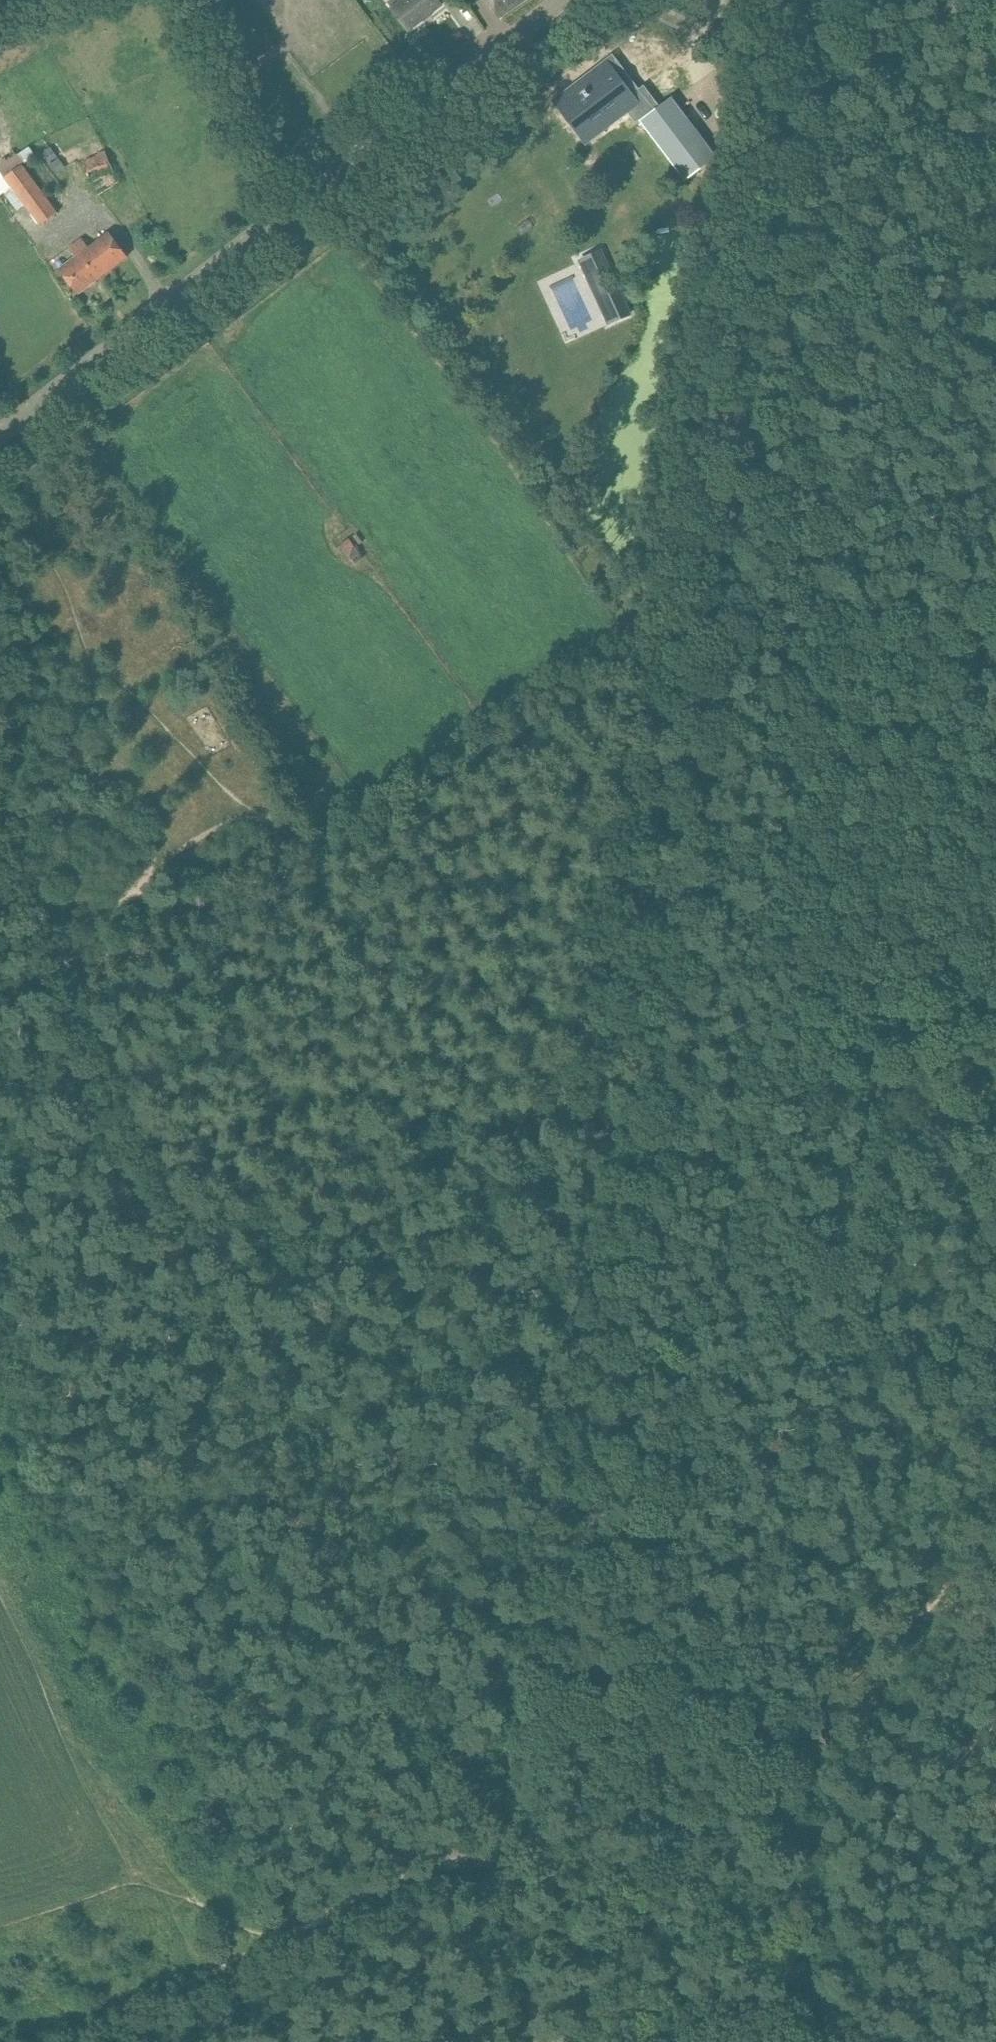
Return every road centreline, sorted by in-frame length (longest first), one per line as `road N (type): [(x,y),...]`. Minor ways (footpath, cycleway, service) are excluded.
road 1 (tertiary): [(0,431),(565,0)]

